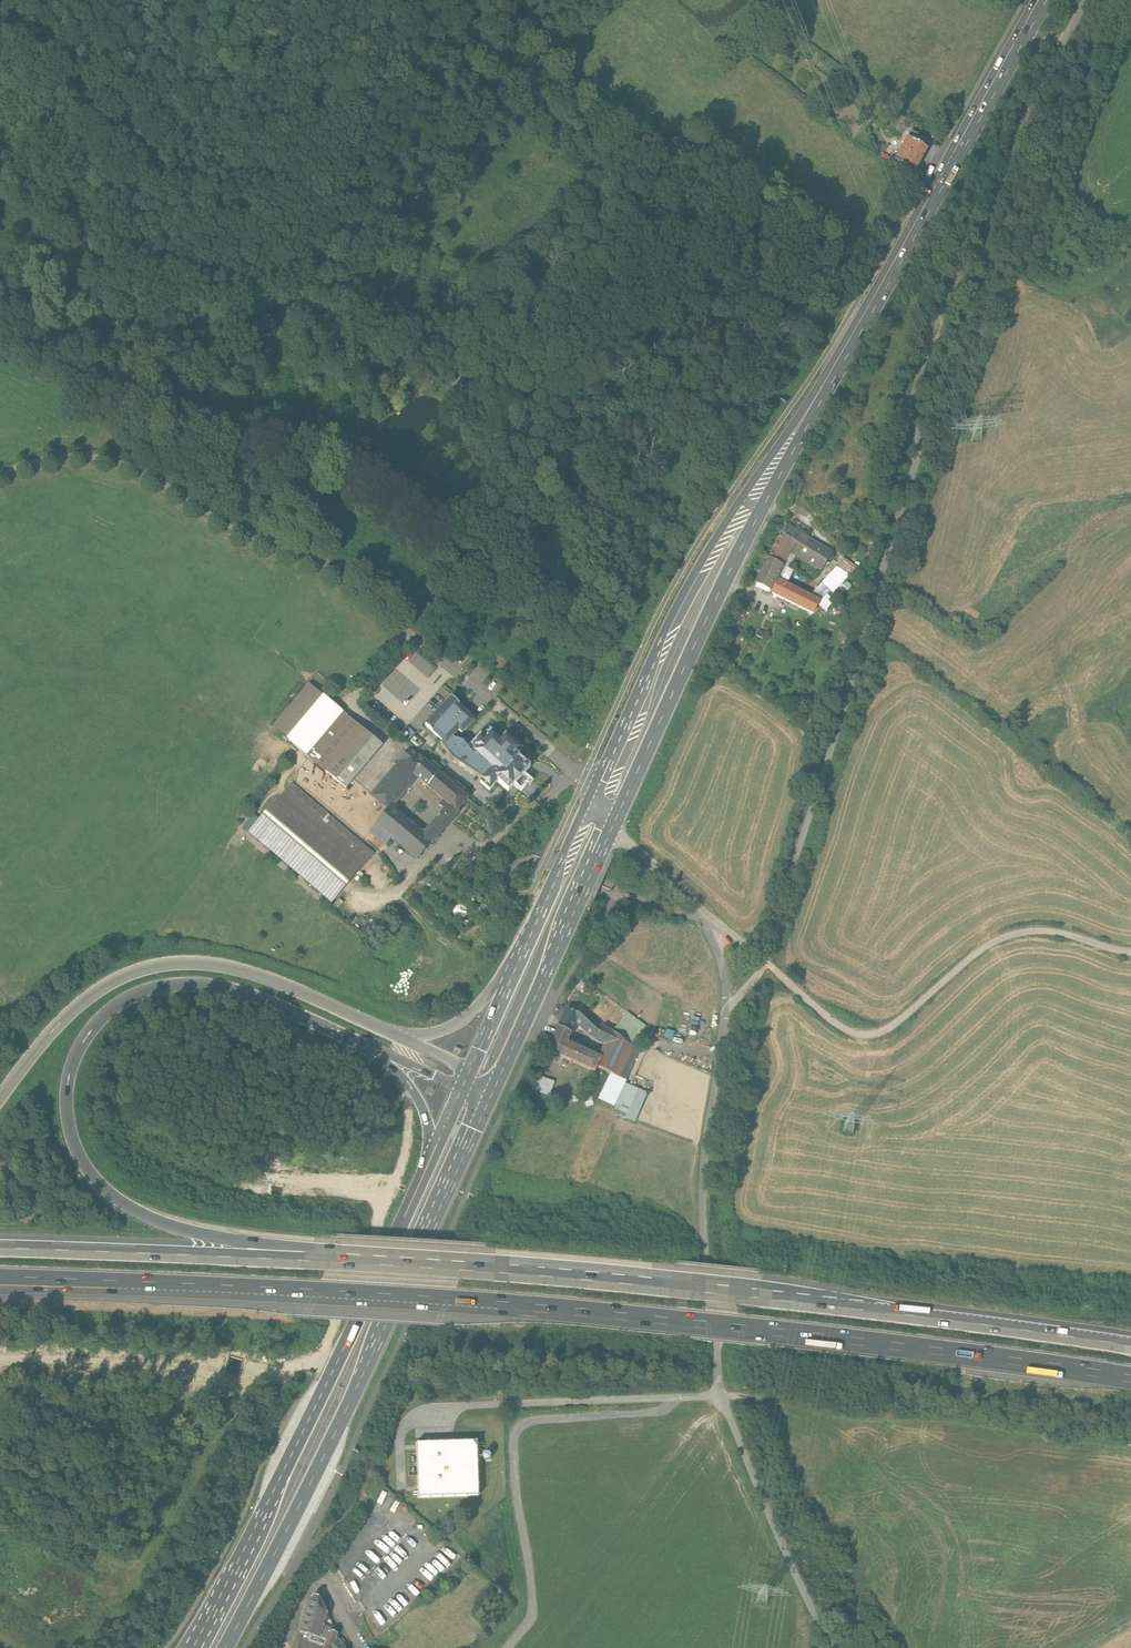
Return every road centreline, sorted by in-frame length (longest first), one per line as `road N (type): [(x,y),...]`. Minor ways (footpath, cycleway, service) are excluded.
road 1 (motorway): [(69,1281),(568,1311),(1130,1376)]
road 2 (motorway): [(1130,1347),(770,1302),(322,1264)]
road 3 (motorway): [(322,1264),(185,1230),(115,1197),(84,1162),(73,1134),(72,1074),(108,1014),(176,986),(267,1000),(383,1053)]
road 4 (track): [(838,1647),(799,1585),(721,1396),(702,1190),(727,1010)]
road 5 (primary): [(226,1647),(495,1092)]
road 6 (primary): [(433,1154),(192,1647)]
road 7 (primary): [(1040,0),(789,444)]
road 8 (track): [(0,475),(29,461),(78,454),(142,471),(247,533),(325,568),(441,658)]
road 9 (motorway): [(388,1031),(250,972),(159,965),(81,1004),(0,1099)]
road 10 (primary): [(613,829),(786,466),(789,444)]
road 11 (primary): [(789,444),(704,565),(597,792)]
road 12 (track): [(1130,265),(1073,298),(1048,290),(1037,263),(1072,108),(1121,0)]
road 13 (track): [(509,1647),(532,1599),(513,1472),(516,1431),(534,1420),(660,1411),(678,1398)]
road 14 (motorway): [(322,1264),(0,1250)]
road 15 (track): [(325,568),(330,543),(276,505),(299,462),(351,441),(442,378)]
road 16 (primary): [(495,1092),(613,829)]
road 17 (primary): [(597,792),(510,984)]
road 18 (track): [(1130,652),(1091,686),(1078,741),(1081,757),(1130,803)]
road 19 (motorway): [(510,984),(443,1029),(388,1031)]

